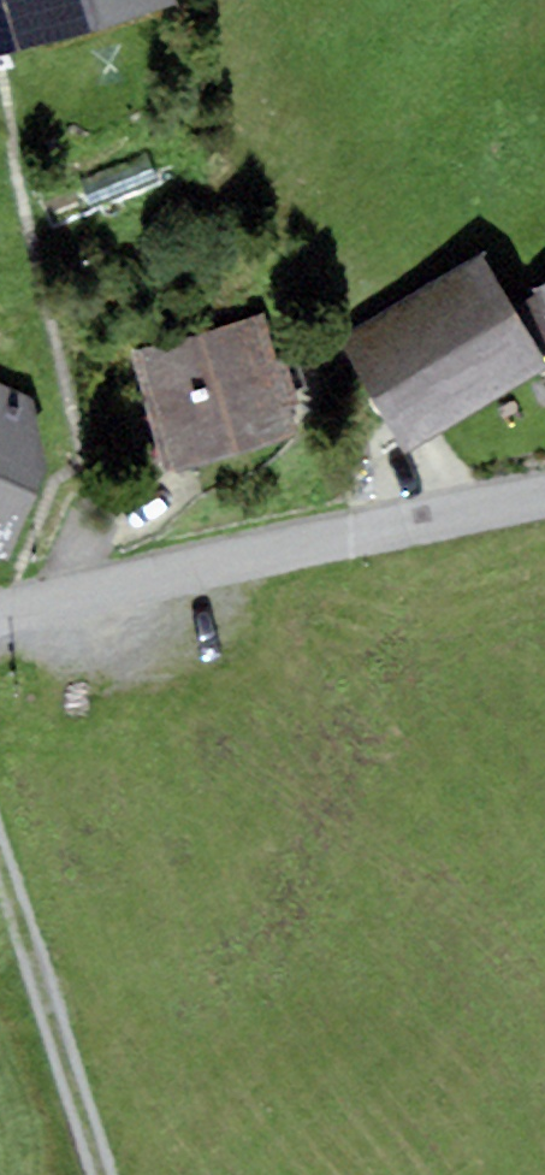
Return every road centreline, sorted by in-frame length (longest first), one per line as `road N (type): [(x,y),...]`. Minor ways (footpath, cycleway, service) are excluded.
road 1 (residential): [(544,499),(0,616)]
road 2 (track): [(0,825),(98,1174)]

